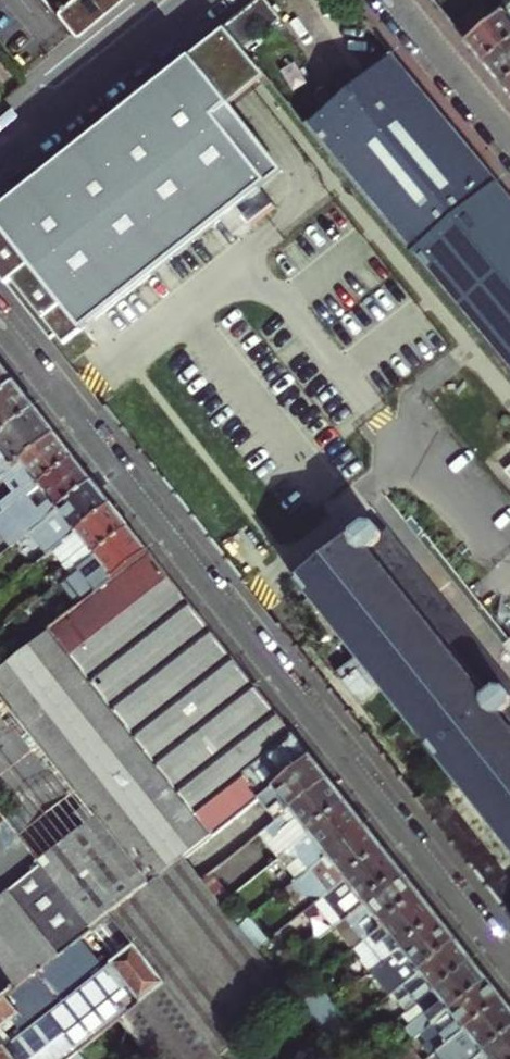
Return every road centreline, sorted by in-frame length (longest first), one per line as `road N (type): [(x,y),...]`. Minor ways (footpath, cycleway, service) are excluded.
road 1 (residential): [(509,962),(0,318)]
road 2 (residential): [(0,155),(195,0)]
road 3 (residential): [(394,0),(509,142)]

